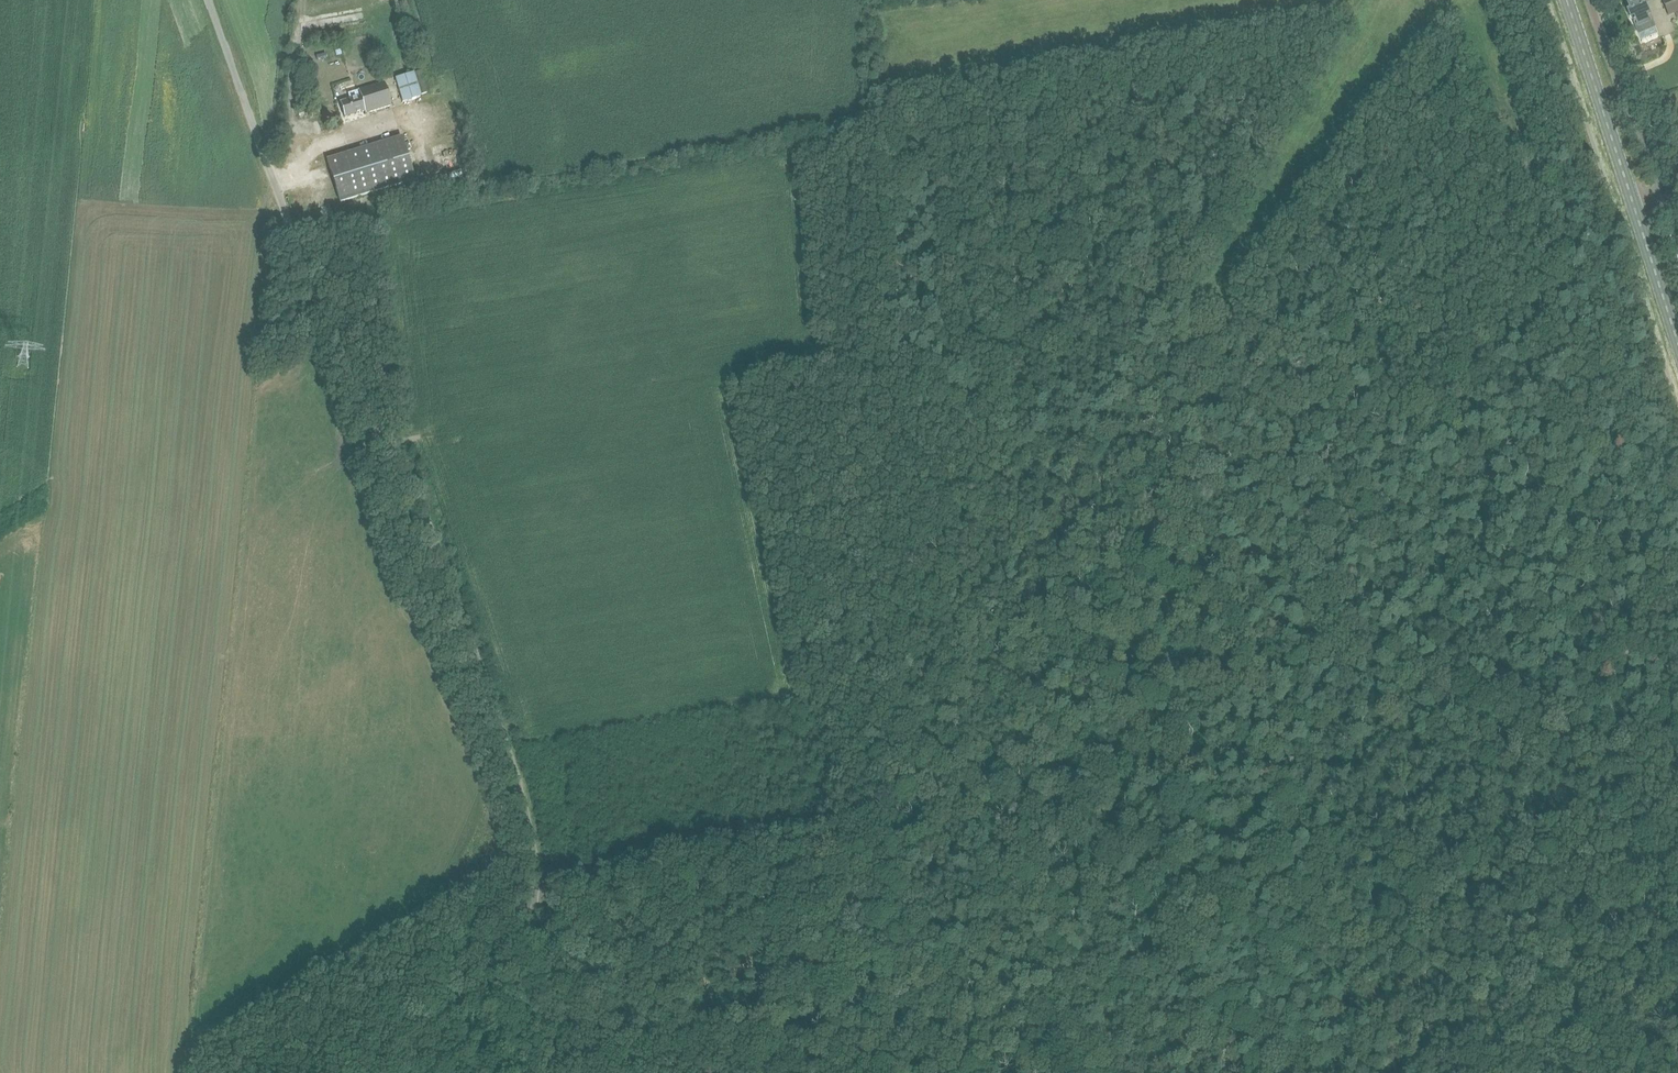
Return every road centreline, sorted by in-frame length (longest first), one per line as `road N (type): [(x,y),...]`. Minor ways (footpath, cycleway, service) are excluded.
road 1 (unclassified): [(489,1072),(528,915),(522,807),(428,536),(301,263),(204,0)]
road 2 (unclassified): [(1636,211),(1668,200),(1595,0)]
road 3 (primary): [(1636,211),(1566,0)]
road 4 (primary): [(1677,342),(1636,211)]

